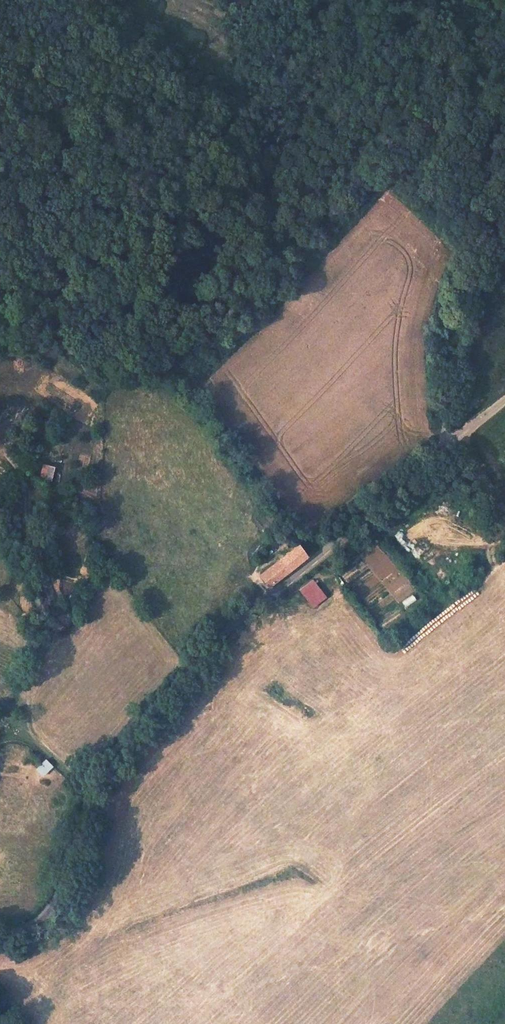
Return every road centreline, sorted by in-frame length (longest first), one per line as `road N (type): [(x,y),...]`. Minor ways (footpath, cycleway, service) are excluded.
road 1 (unclassified): [(0,925),(22,918),(58,887),(97,777),(133,729),(255,603),(504,399)]
road 2 (track): [(13,722),(58,614),(21,474),(0,447)]
road 3 (track): [(453,439),(450,345),(473,264),(504,223)]
road 4 (track): [(92,794),(0,712)]

